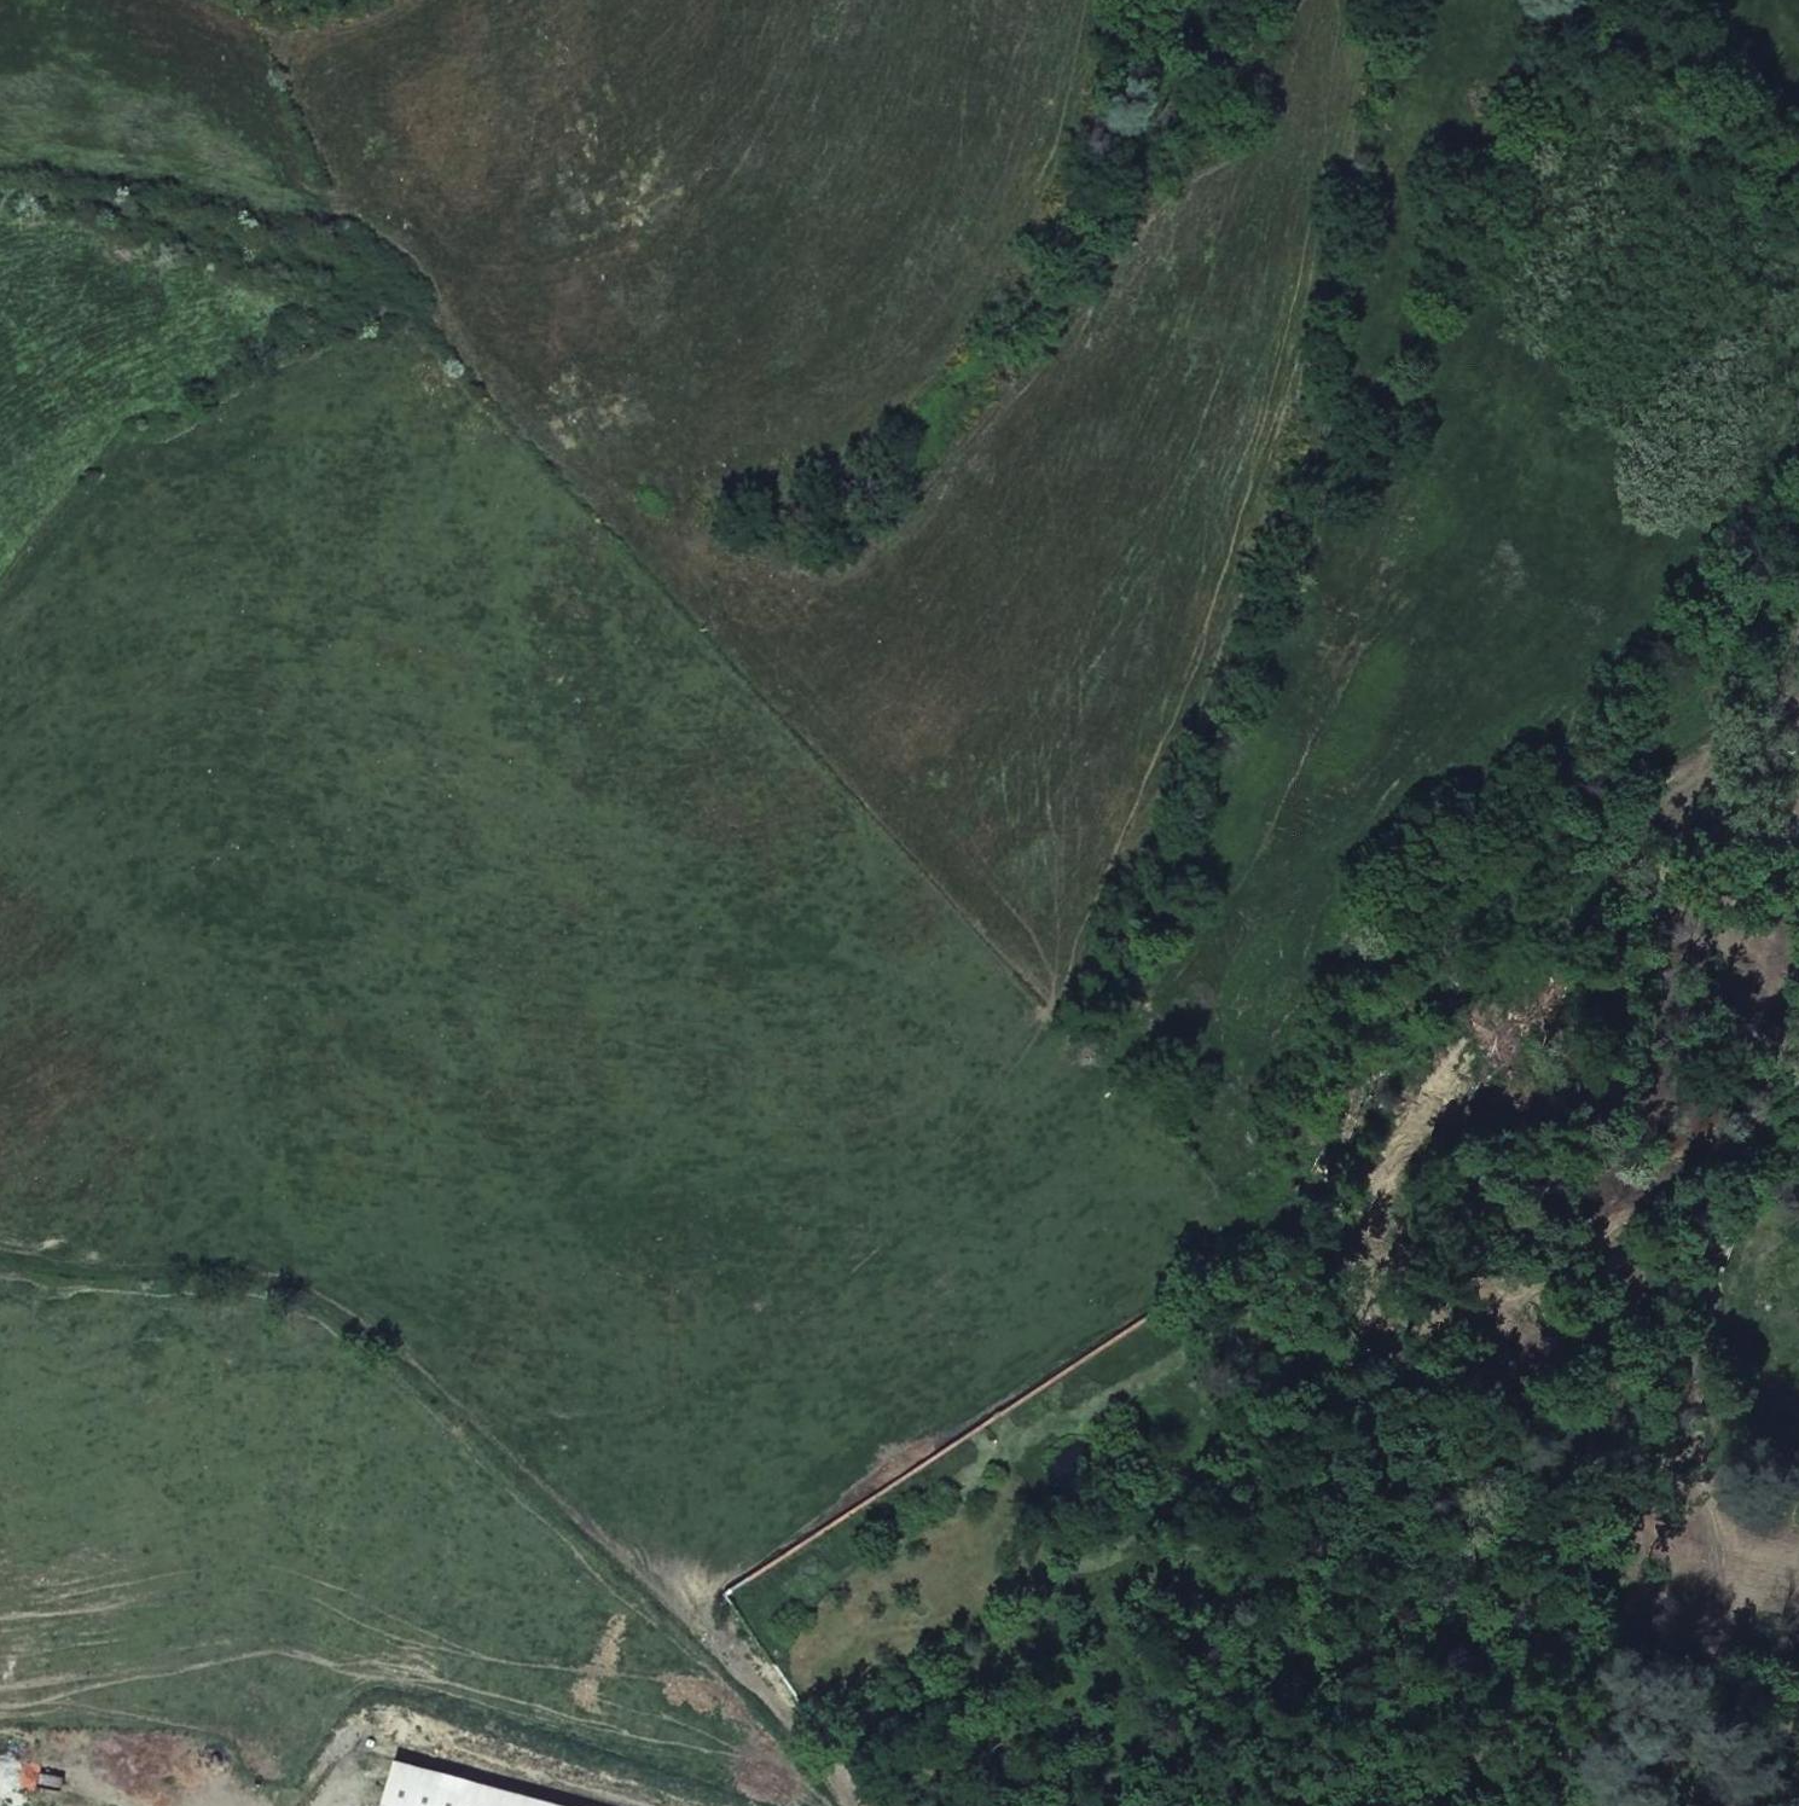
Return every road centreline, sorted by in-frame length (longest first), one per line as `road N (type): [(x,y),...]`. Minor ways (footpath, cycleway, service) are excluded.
road 1 (track): [(893,1805),(837,1728),(420,1342),(297,1283),(0,1226)]
road 2 (track): [(0,637),(29,580),(174,403),(347,271),(0,189)]
road 3 (track): [(1632,0),(1668,66),(1798,173)]

